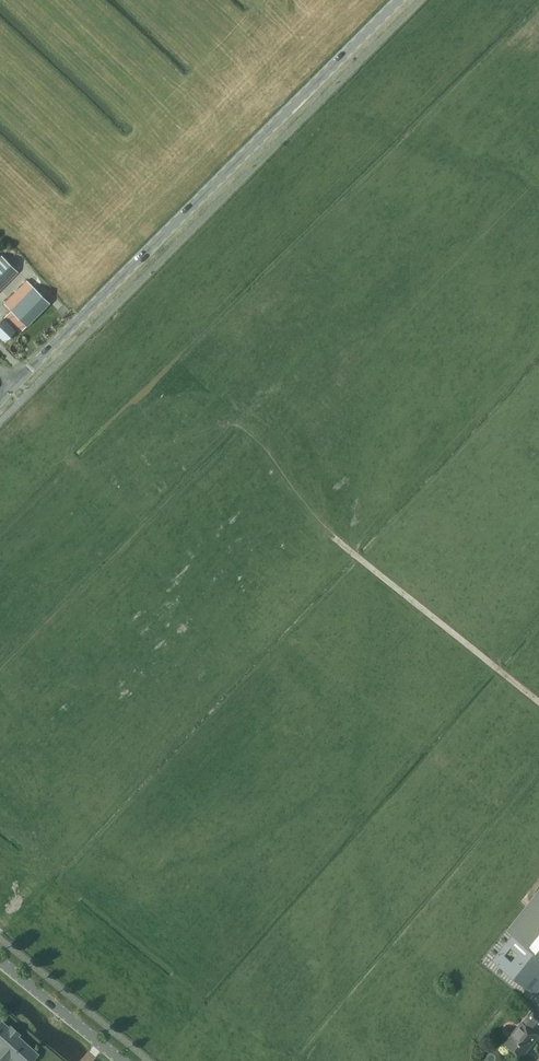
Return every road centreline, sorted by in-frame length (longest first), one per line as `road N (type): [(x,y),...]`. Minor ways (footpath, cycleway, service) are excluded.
road 1 (unclassified): [(13,385),(400,0)]
road 2 (track): [(334,537),(538,702)]
road 3 (unclassified): [(122,1060),(0,962)]

